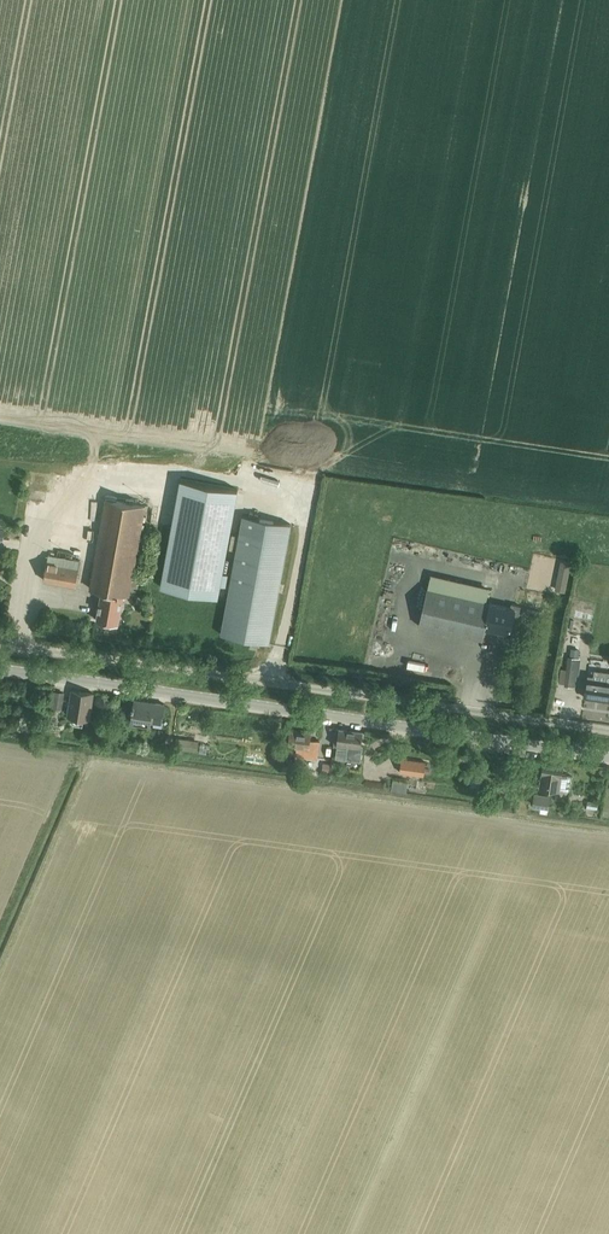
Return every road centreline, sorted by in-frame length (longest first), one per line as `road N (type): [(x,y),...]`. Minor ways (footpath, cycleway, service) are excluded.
road 1 (tertiary): [(608,758),(0,670)]
road 2 (track): [(523,817),(521,799),(504,782),(403,728)]

